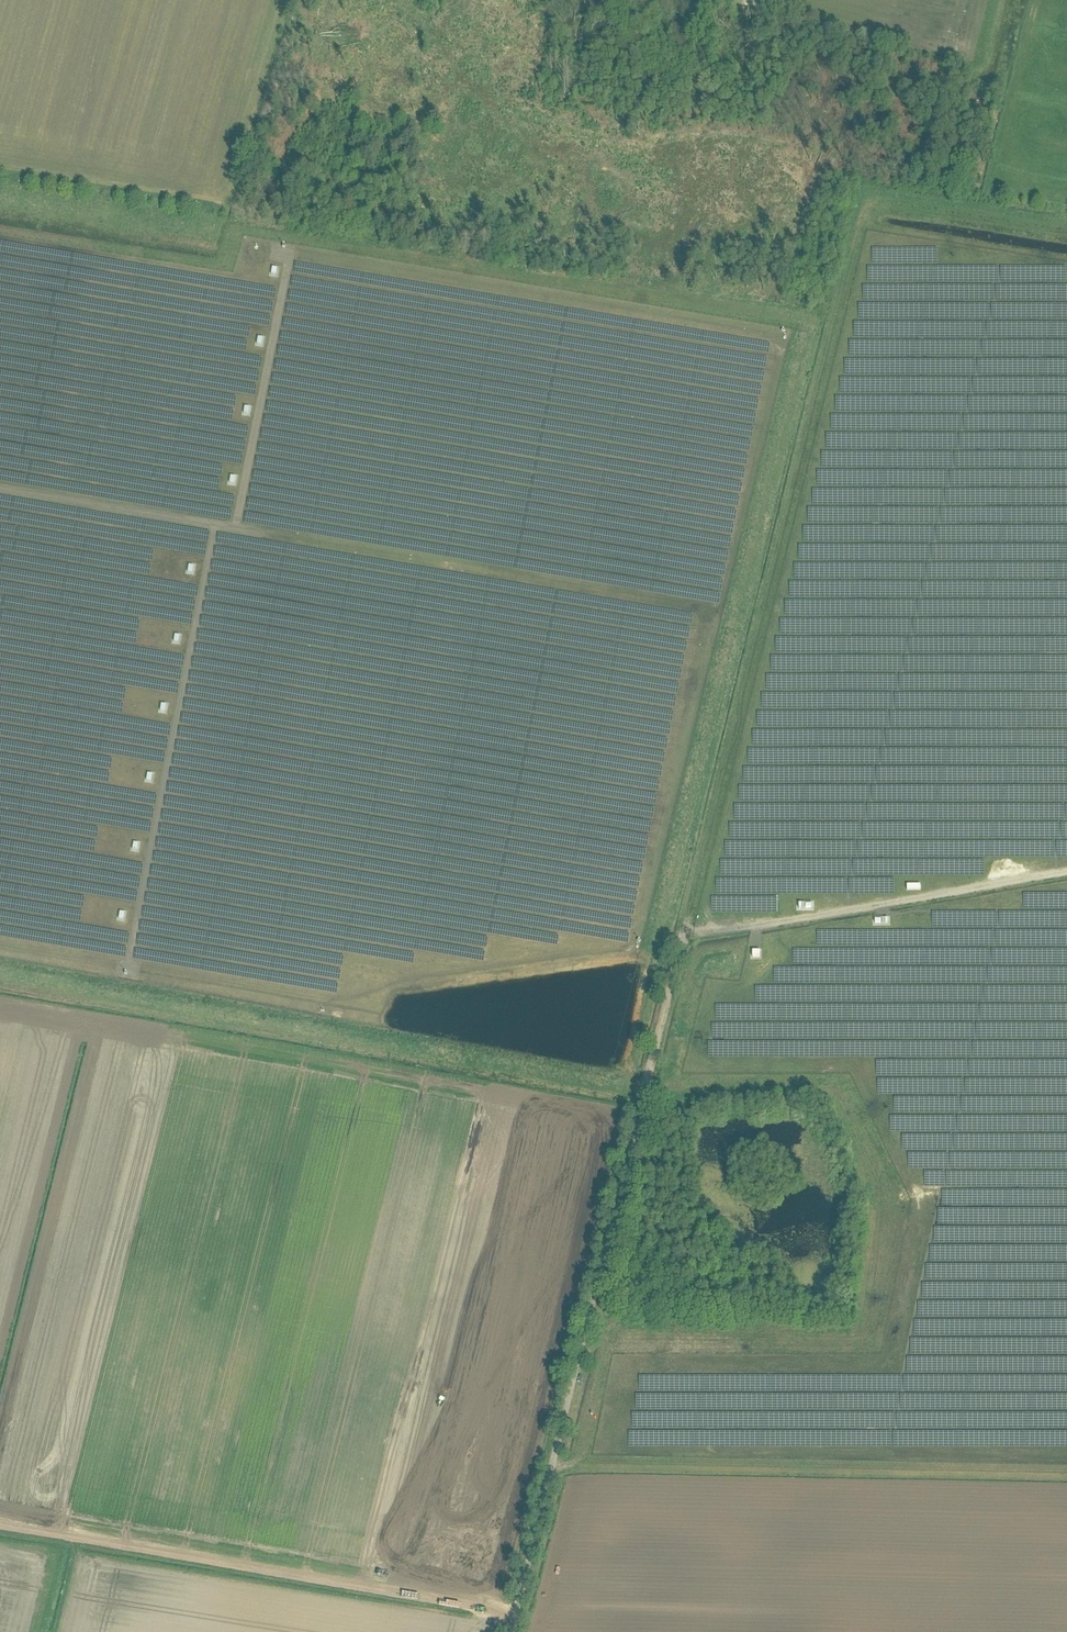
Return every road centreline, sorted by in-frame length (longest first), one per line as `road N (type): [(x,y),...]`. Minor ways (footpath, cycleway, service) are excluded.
road 1 (track): [(339,1001),(420,973),(632,948),(703,616),(0,490)]
road 2 (track): [(519,1602),(835,328)]
road 3 (track): [(517,1611),(0,1528)]

